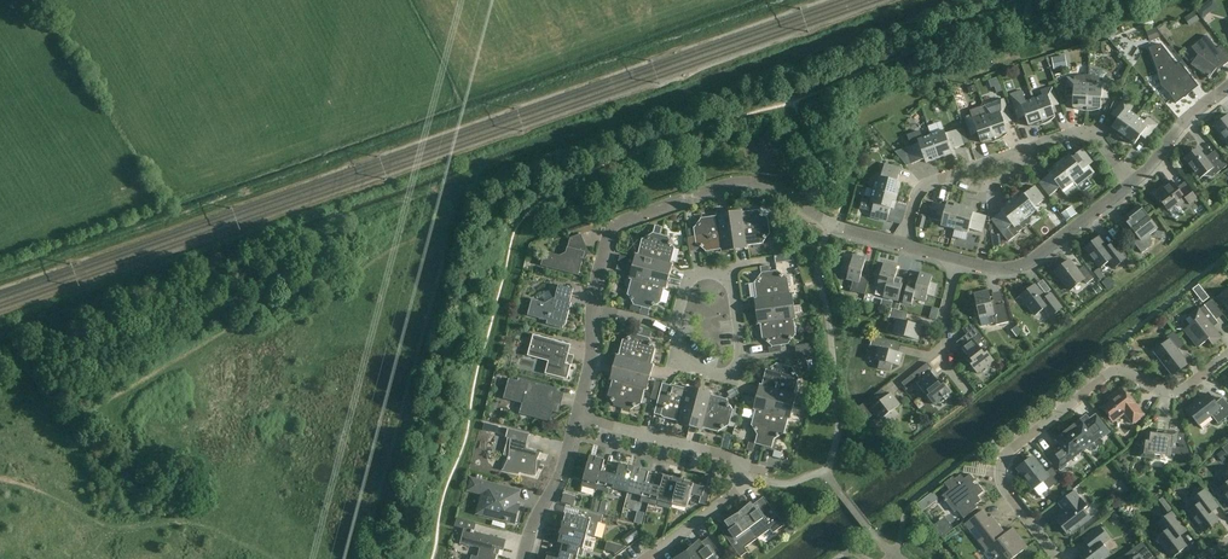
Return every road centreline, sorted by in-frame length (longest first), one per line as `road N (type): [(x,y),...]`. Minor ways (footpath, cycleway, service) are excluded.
road 1 (residential): [(1058,558),(1002,484),(1003,459),(1111,376),(1123,371),(1172,393),(1227,357)]
road 2 (residential): [(644,558),(755,471),(724,454),(578,416)]
road 3 (residential): [(593,307),(607,239),(628,217),(744,182),(773,188),(831,223)]
road 4 (residential): [(689,275),(731,270),(741,349),(734,377),(676,362),(674,329)]
road 5 (residential): [(1133,183),(1024,264),(1000,269),(959,259)]
road 6 (residential): [(523,558),(578,416)]
road 7 (residential): [(968,390),(950,368),(945,311),(959,259)]
road 8 (residential): [(1227,86),(1195,110),(1133,183)]
road 9 (residential): [(1028,148),(1086,132),(1133,183)]

